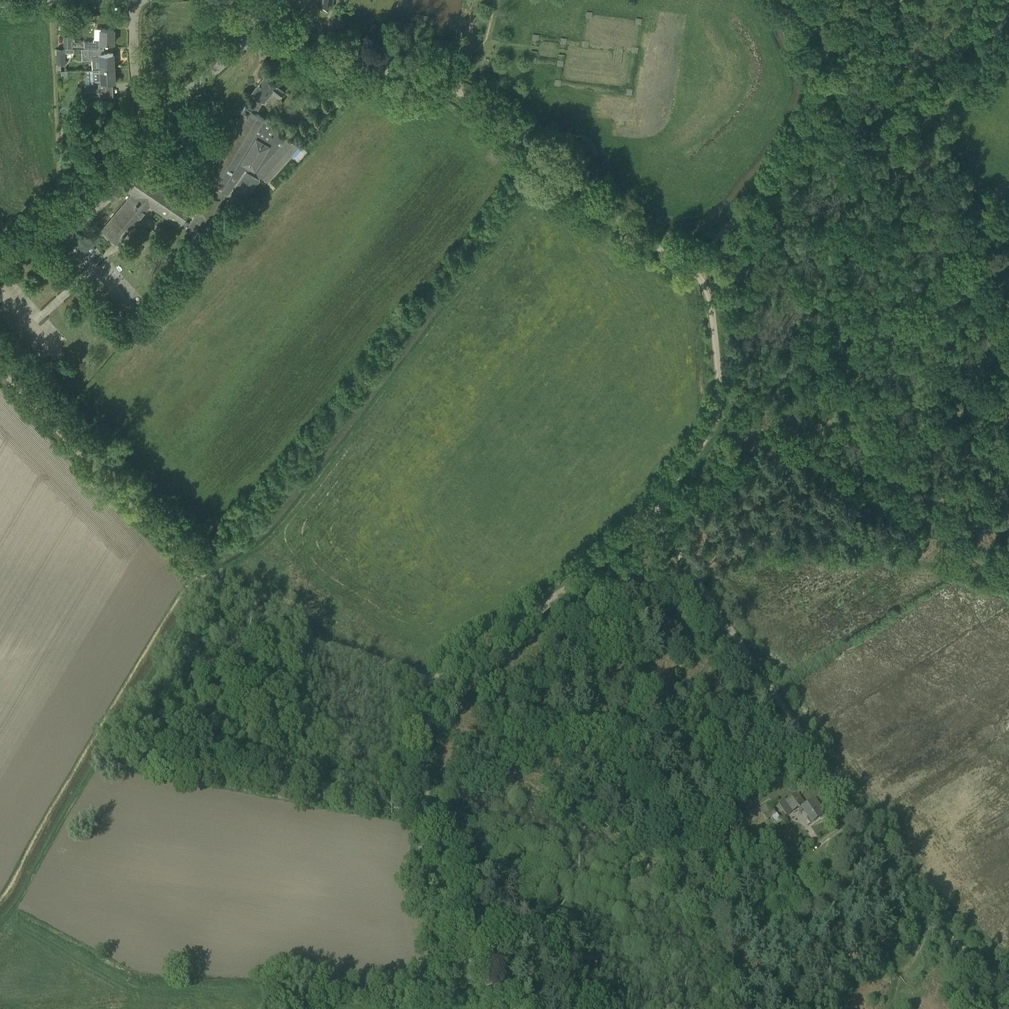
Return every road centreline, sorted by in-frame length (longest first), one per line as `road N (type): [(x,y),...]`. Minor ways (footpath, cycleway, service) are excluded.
road 1 (unclassified): [(915,896),(660,526),(658,509),(718,416),(704,284),(465,96),(241,43)]
road 2 (track): [(687,268),(767,187),(902,0)]
road 3 (track): [(658,509),(592,569),(432,679)]
road 4 (track): [(431,688),(419,852),(425,895),(469,954)]
road 5 (track): [(211,579),(294,633),(432,679)]
road 6 (track): [(481,972),(447,997),(288,999),(288,1008)]
road 7 (unclassified): [(0,262),(150,128)]
road 8 (residential): [(150,128),(135,89),(132,0)]
road 9 (track): [(1008,988),(915,896)]
road 10 (unclassified): [(150,128),(241,43)]

